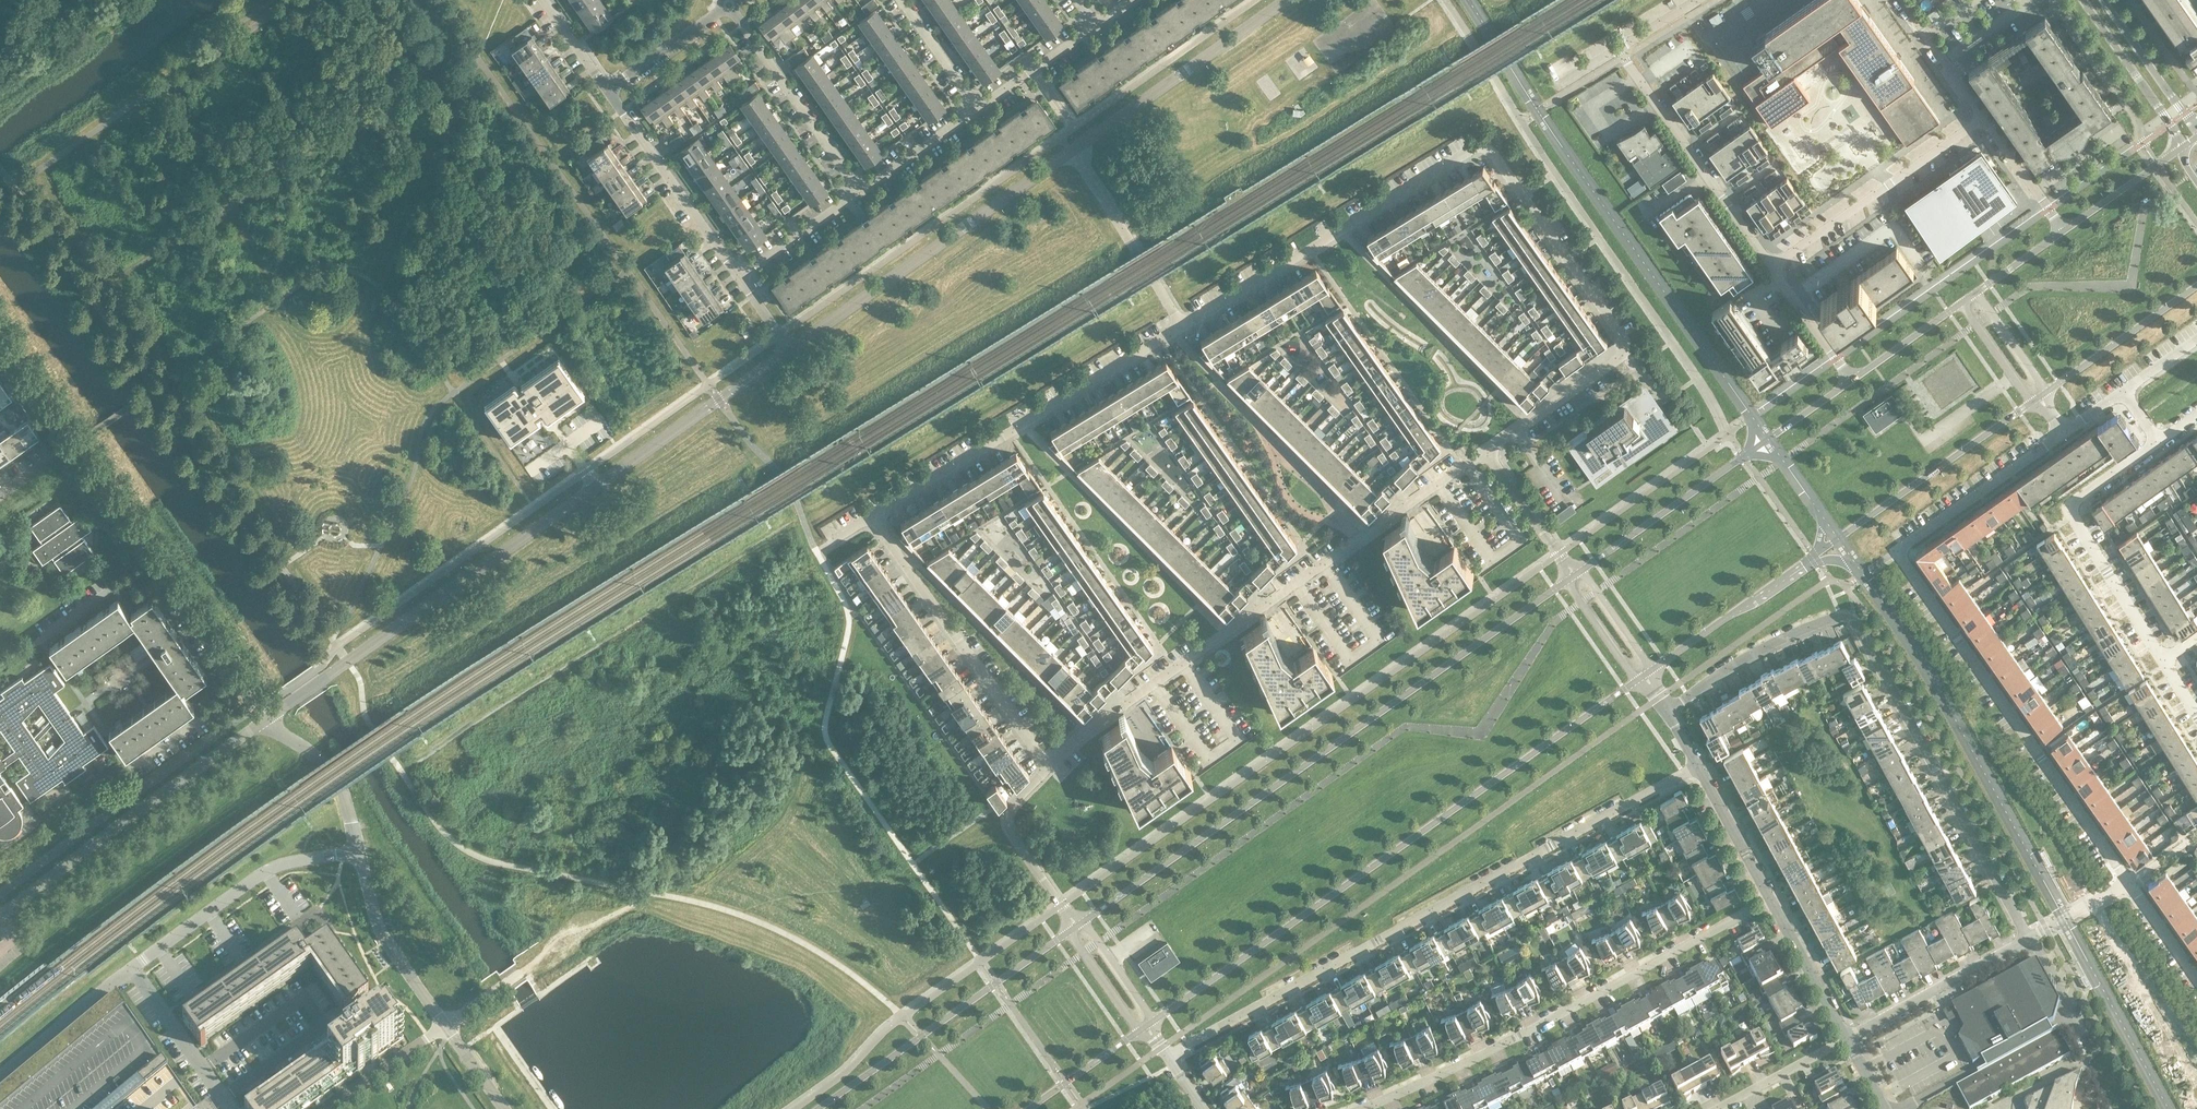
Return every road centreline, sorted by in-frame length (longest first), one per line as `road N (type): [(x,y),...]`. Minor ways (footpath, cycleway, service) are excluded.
road 1 (unclassified): [(1182,325),(1469,150),(1488,149),(1627,344),(1528,422)]
road 2 (unclassified): [(1048,766),(873,515),(1182,325)]
road 3 (tertiary): [(264,721),(790,350)]
road 4 (residential): [(2129,883),(1897,551),(2065,432)]
road 5 (residential): [(1169,1056),(1697,768)]
road 6 (secondary): [(1152,1021),(1638,681)]
road 7 (secondary): [(1565,581),(1083,920)]
road 8 (residential): [(2028,938),(1849,616),(1753,654),(1667,710)]
road 9 (unclassified): [(1048,766),(1490,451)]
road 10 (residential): [(1357,1108),(1517,1037),(1771,899)]
road 11 (secondary): [(1654,669),(2031,403)]
road 12 (unclassified): [(0,1080),(131,969),(265,872),(358,852)]
road 13 (tertiary): [(790,350),(1071,152)]
road 14 (unclassified): [(264,721),(69,446)]
road 15 (secondary): [(1851,380),(1582,570)]
road 16 (tertiary): [(0,917),(264,721)]
road 17 (secondary): [(1070,930),(817,1108)]
road 18 (residential): [(2158,442),(2072,502),(2072,515),(2163,661)]
road 19 (residential): [(1772,267),(1619,49)]
road 20 (tertiary): [(1071,152),(1286,0)]
road 21 (residential): [(1983,117),(1772,267)]
road 22 (residential): [(740,278),(606,90)]
road 23 (residential): [(854,196),(728,7)]
road 24 (residential): [(1846,1038),(2028,938)]
road 25 (residential): [(1182,325),(1071,152)]
road 26 (unclassified): [(444,1022),(373,913),(358,852)]
road 27 (unclassified): [(1070,916),(1008,825),(1010,808),(1048,766)]
road 28 (secondary): [(2047,392),(2196,285)]
road 29 (secondary): [(2082,0),(2182,148)]
road 30 (unclassified): [(358,852),(343,788),(323,761),(264,721)]
road 31 (residential): [(1846,1038),(1771,899)]
road 32 (secondary): [(2196,126),(2105,0)]
road 33 (residential): [(1771,899),(1697,768)]
road 34 (residential): [(1715,1108),(1846,1038)]
road 35 (residential): [(606,90),(728,7)]
road 36 (secondary): [(2182,148),(2063,231)]
road 37 (residential): [(971,116),(1087,33)]
road 38 (residential): [(1902,0),(1983,117)]
road 39 (residential): [(854,196),(971,116)]
road 40 (residential): [(740,278),(854,196)]
road 41 (unclassified): [(1568,567),(1490,451)]
road 42 (residential): [(1983,117),(2063,231)]
road 43 (residential): [(1851,380),(1772,267)]
road 44 (residential): [(971,116),(897,0)]
road 45 (secondary): [(1027,1108),(1138,1031)]
road 46 (secondary): [(1961,303),(1851,380)]
road 47 (residential): [(1565,581),(1638,681)]
road 48 (residential): [(2047,392),(1976,292)]
road 49 (residential): [(1654,669),(1582,570)]
road 50 (residential): [(1152,1021),(1083,920)]
road 51 (unclassified): [(69,446),(0,345)]
road 52 (residential): [(1961,303),(2031,403)]
road 53 (residential): [(1070,930),(1138,1031)]

